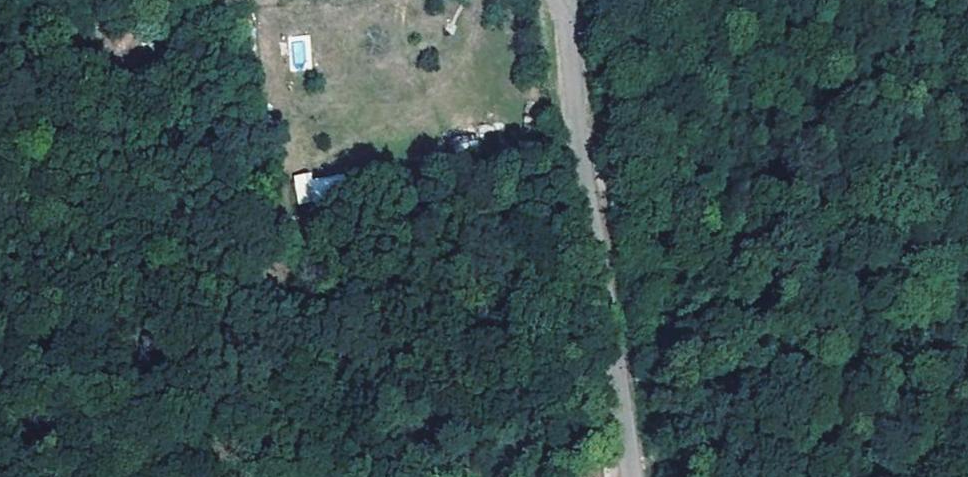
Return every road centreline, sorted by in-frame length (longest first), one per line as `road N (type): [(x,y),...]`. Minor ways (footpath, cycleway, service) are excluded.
road 1 (track): [(820,476),(633,55),(572,63)]
road 2 (residential): [(629,476),(563,0)]

